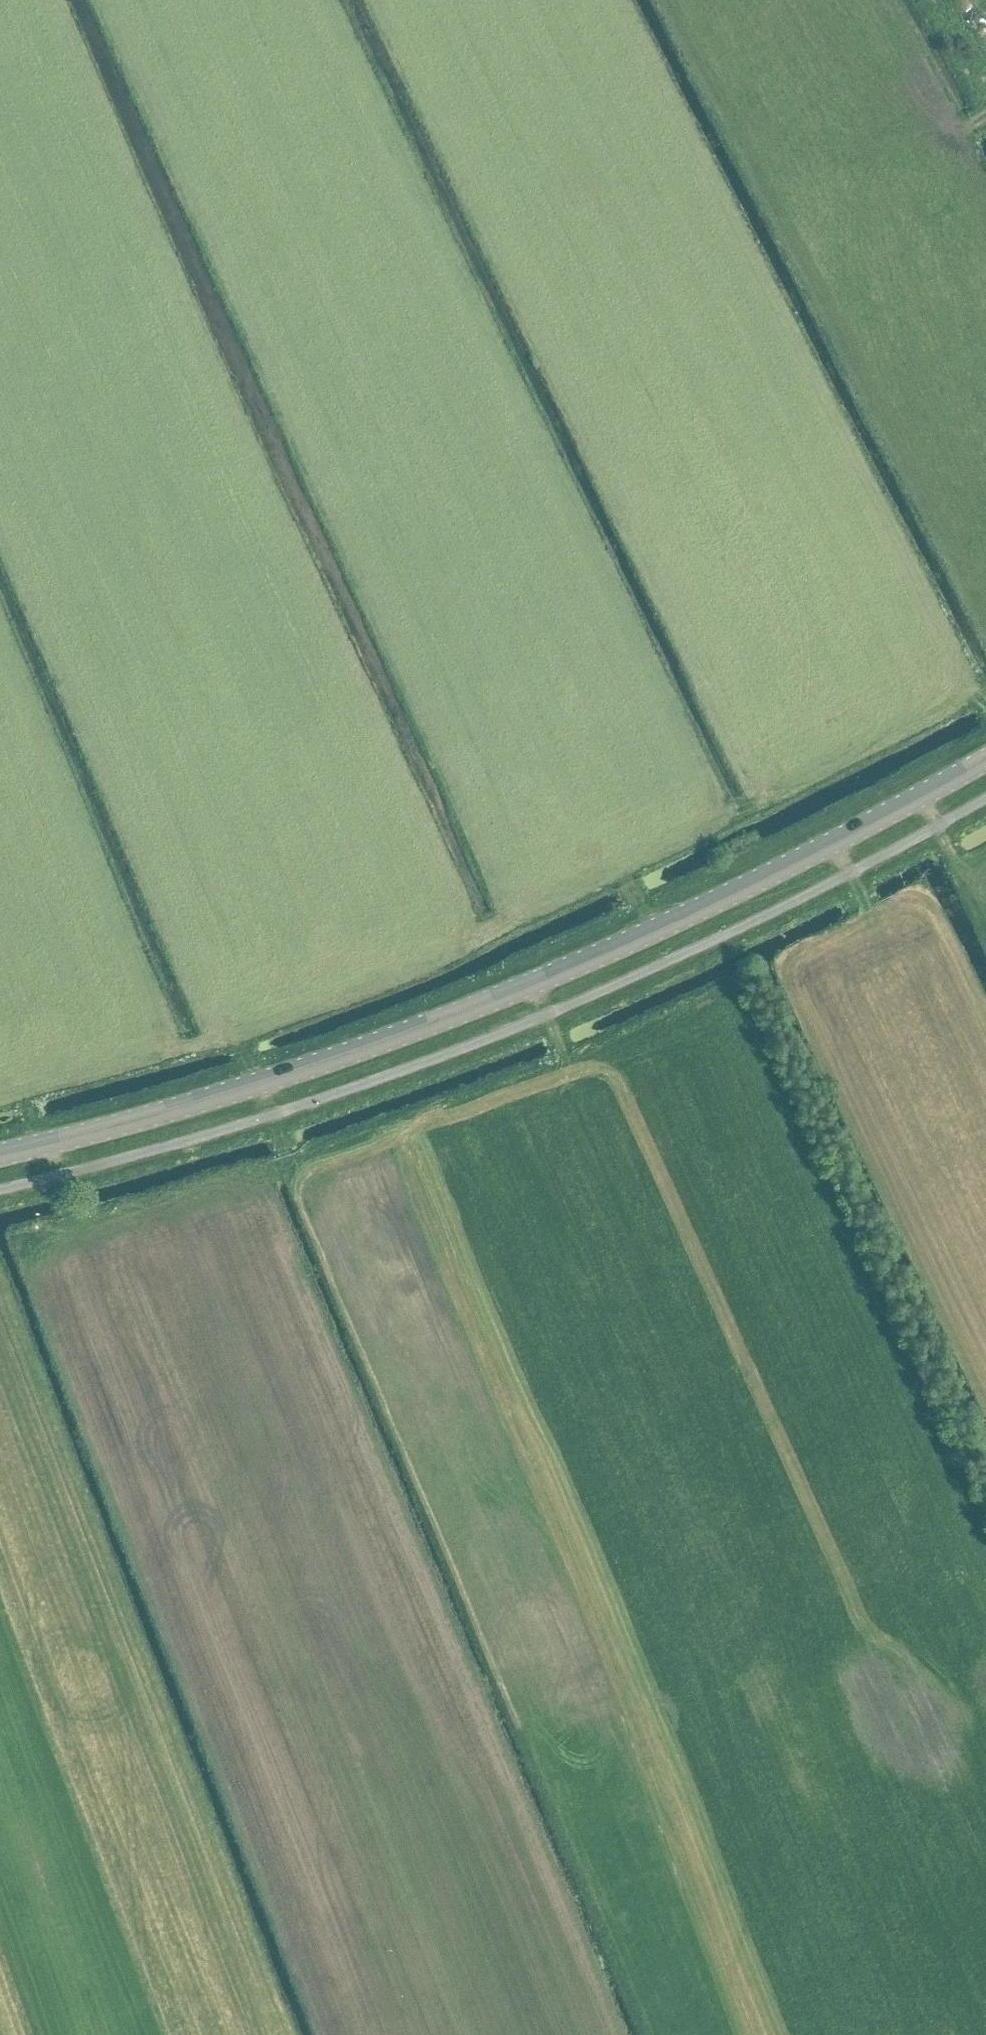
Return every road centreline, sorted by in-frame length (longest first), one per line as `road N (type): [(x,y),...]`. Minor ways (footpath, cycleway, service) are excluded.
road 1 (secondary): [(985,760),(633,941),(395,1039),(139,1123),(0,1156)]

